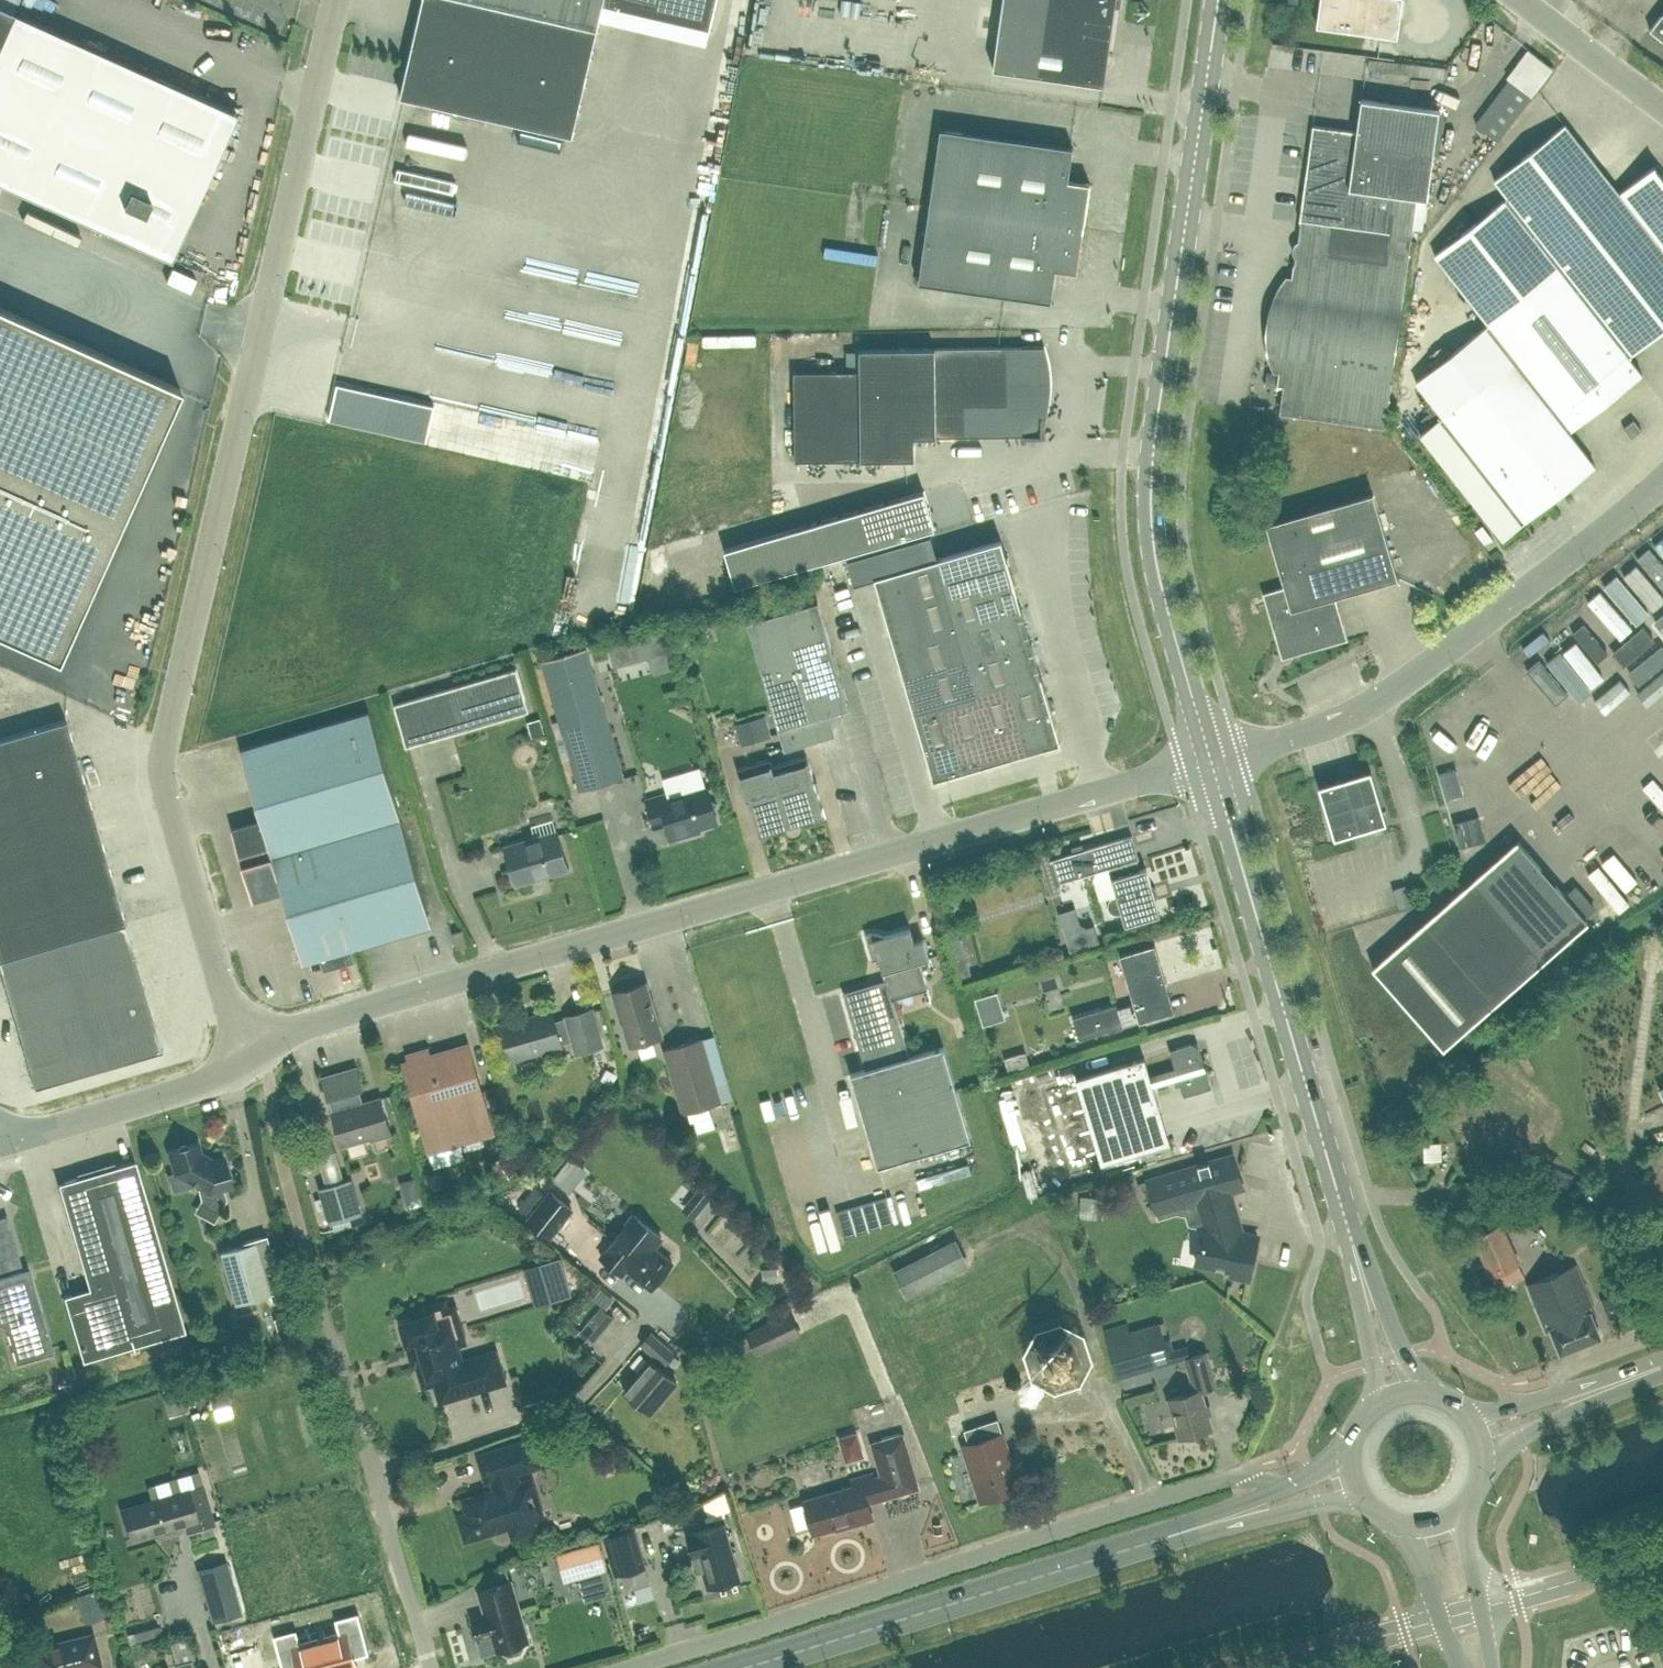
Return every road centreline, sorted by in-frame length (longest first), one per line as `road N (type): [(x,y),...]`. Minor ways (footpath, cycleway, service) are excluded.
road 1 (unclassified): [(245,1053),(161,777),(176,666),(335,0)]
road 2 (unclassified): [(1210,764),(346,1010),(245,1053)]
road 3 (tertiary): [(1210,764),(1163,599),(1150,494),(1217,0)]
road 4 (residential): [(616,1667),(1238,1473)]
road 5 (unclassified): [(1210,764),(1364,712),(1662,478)]
road 6 (tertiary): [(1363,1274),(1210,764)]
road 7 (secondary): [(734,1667),(1229,1517)]
road 8 (residential): [(431,1667),(306,1256)]
road 9 (unclassified): [(245,1053),(226,1073),(0,1138)]
road 10 (unclassified): [(1480,1609),(1662,1559)]
road 11 (unclassified): [(1262,1667),(1440,1620)]
road 12 (unclassified): [(1662,105),(1524,0)]
road 13 (secondary): [(1229,1517),(1269,1517),(1359,1495)]
road 14 (tertiary): [(1363,1274),(1359,1306),(1379,1403)]
road 15 (tertiary): [(1422,1390),(1363,1274)]

